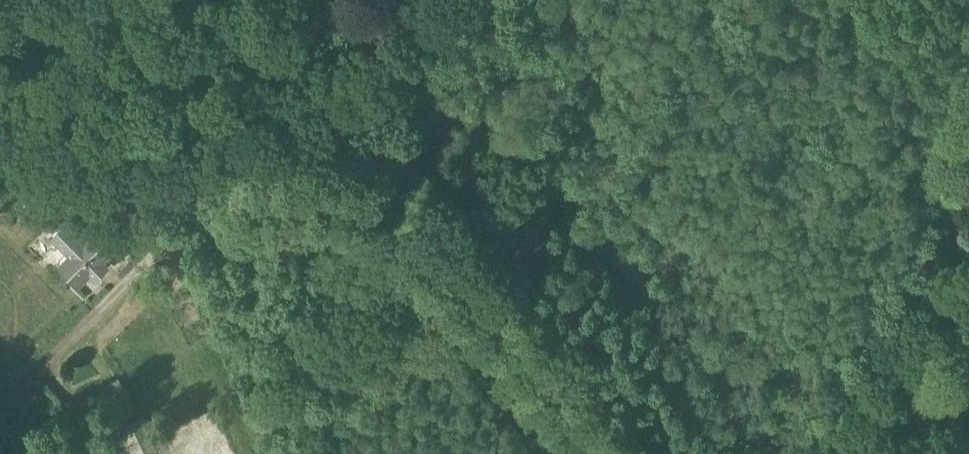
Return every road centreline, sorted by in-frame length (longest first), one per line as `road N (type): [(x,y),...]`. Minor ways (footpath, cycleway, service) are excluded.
road 1 (track): [(621,453),(457,262),(397,207),(366,193),(227,174)]
road 2 (track): [(0,121),(134,220),(192,210)]
road 3 (track): [(912,353),(841,453)]

